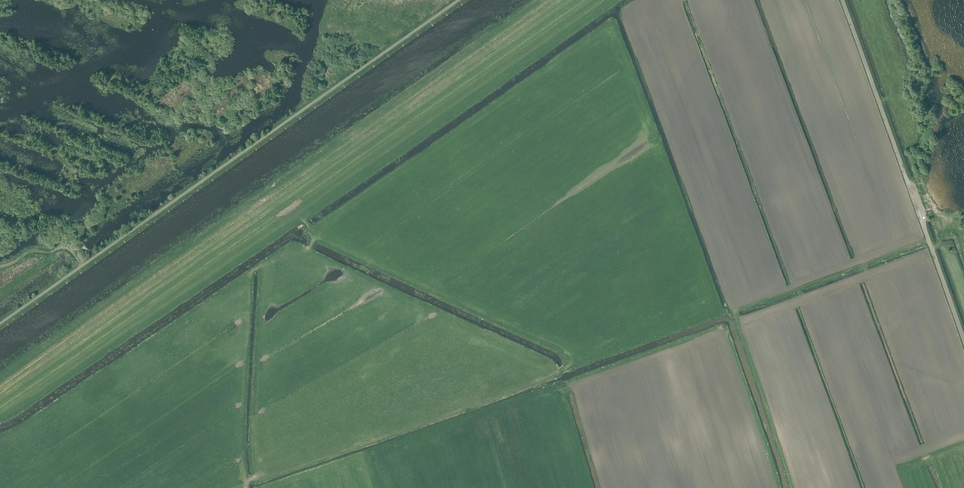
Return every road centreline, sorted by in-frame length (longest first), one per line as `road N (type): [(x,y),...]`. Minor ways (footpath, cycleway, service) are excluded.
road 1 (track): [(963,342),(841,0)]

